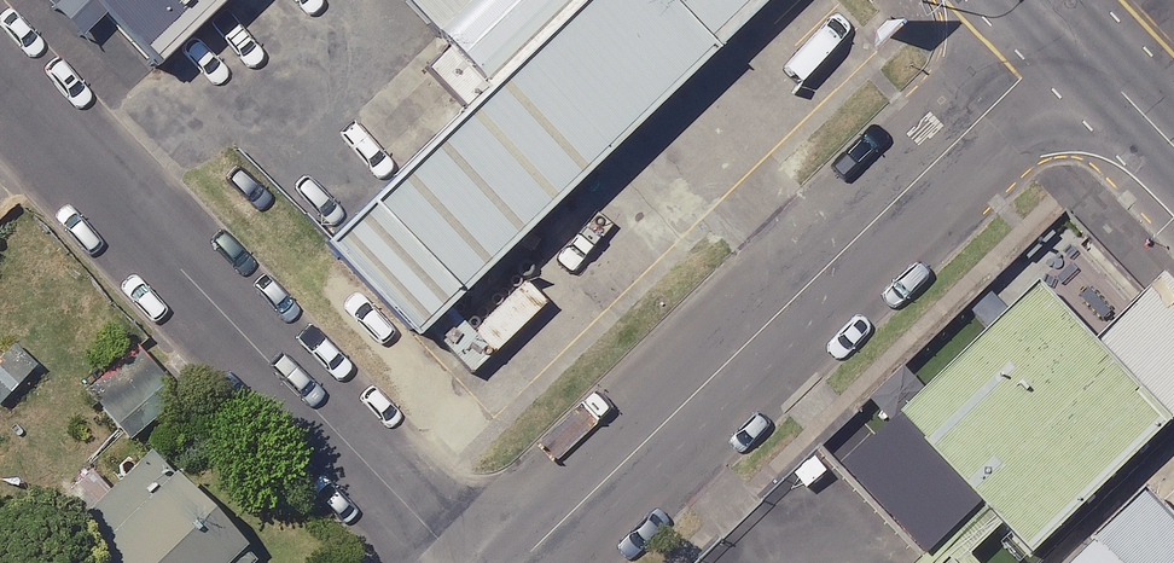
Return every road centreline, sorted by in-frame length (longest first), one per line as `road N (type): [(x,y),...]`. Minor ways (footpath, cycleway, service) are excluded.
road 1 (unclassified): [(1070,33),(522,562)]
road 2 (unclassified): [(0,94),(454,562)]
road 3 (tertiary): [(1173,142),(1070,33)]

